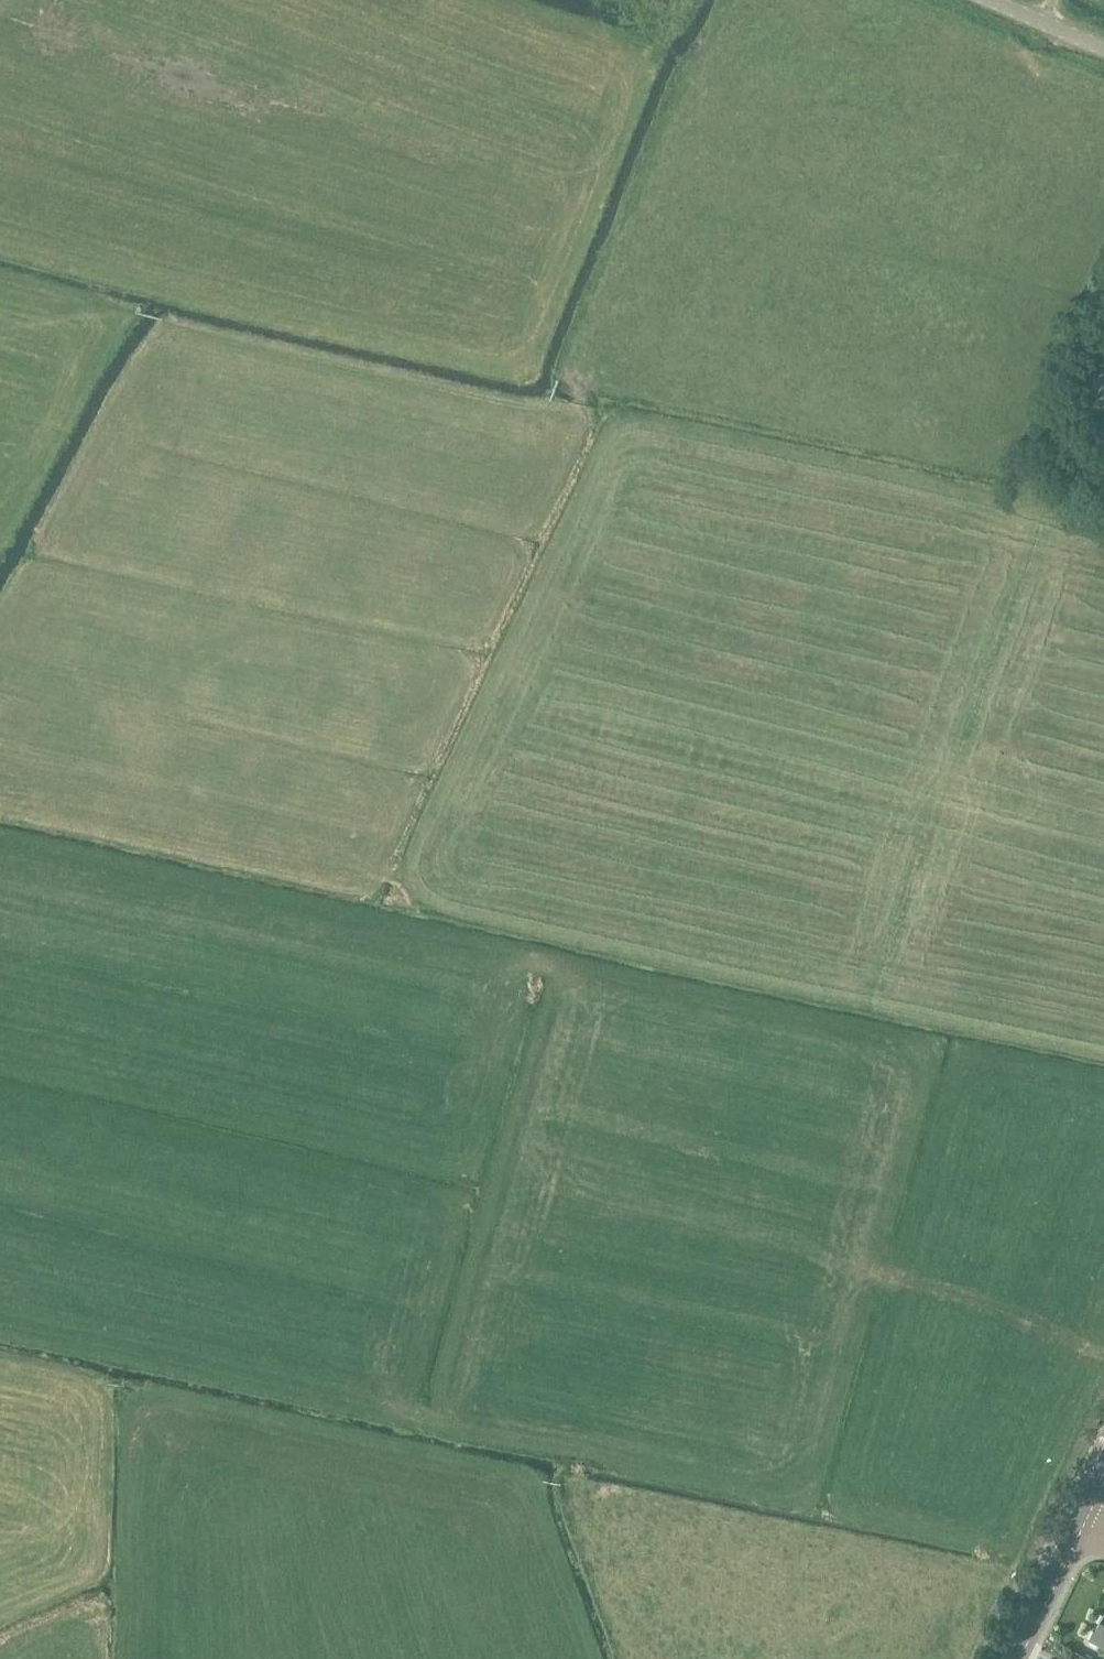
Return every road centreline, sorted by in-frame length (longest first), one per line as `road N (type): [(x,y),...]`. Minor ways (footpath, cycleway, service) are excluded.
road 1 (tertiary): [(1076,1529),(1010,1658)]
road 2 (unclassified): [(1103,50),(989,0)]

